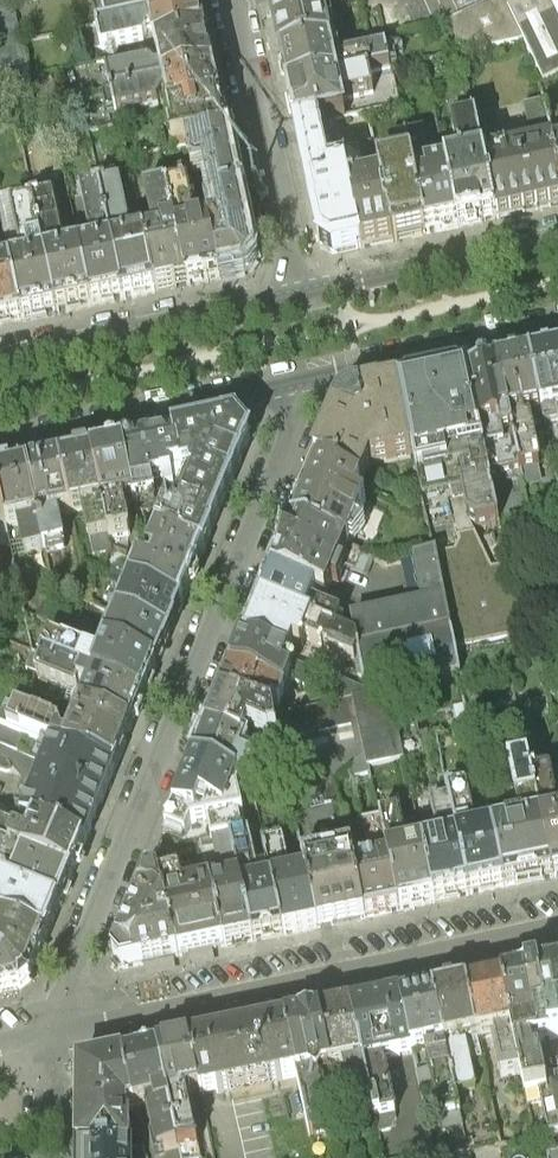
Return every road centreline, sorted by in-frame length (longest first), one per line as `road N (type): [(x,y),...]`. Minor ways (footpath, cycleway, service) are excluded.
road 1 (residential): [(53,1039),(299,412),(291,381)]
road 2 (residential): [(53,1039),(557,932)]
road 3 (residential): [(292,298),(234,0)]
road 4 (tertiary): [(292,298),(0,361)]
road 5 (tertiary): [(0,443),(291,381)]
road 6 (tertiary): [(291,381),(557,323)]
road 7 (tertiary): [(557,242),(292,298)]
road 8 (residential): [(53,1039),(43,1157)]

